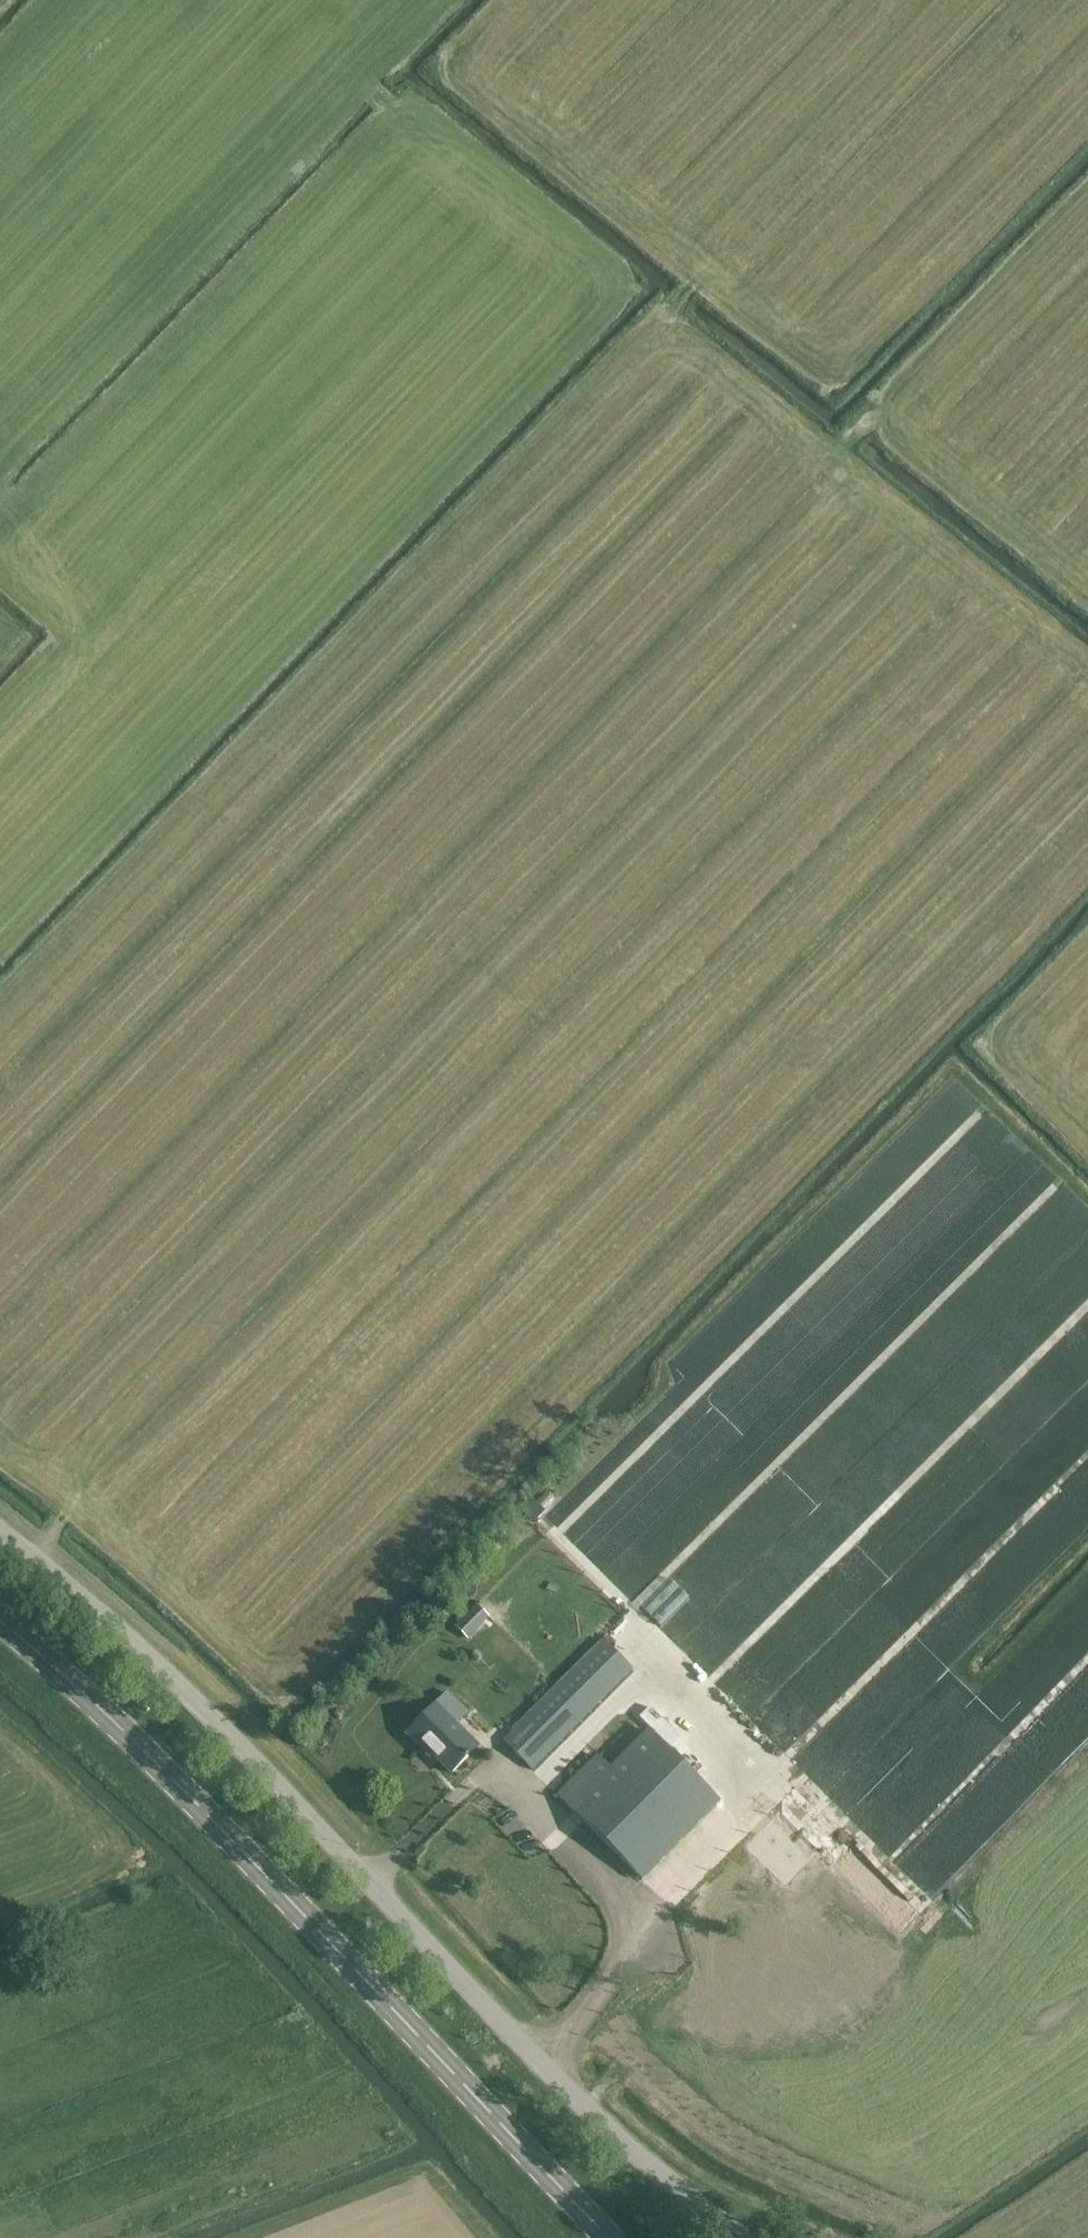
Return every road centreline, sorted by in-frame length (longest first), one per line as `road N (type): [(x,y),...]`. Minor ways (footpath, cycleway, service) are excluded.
road 1 (unclassified): [(754,2237),(687,2195),(547,2063),(244,1750),(0,1521)]
road 2 (secondary): [(612,2237),(95,1704),(0,1626)]

